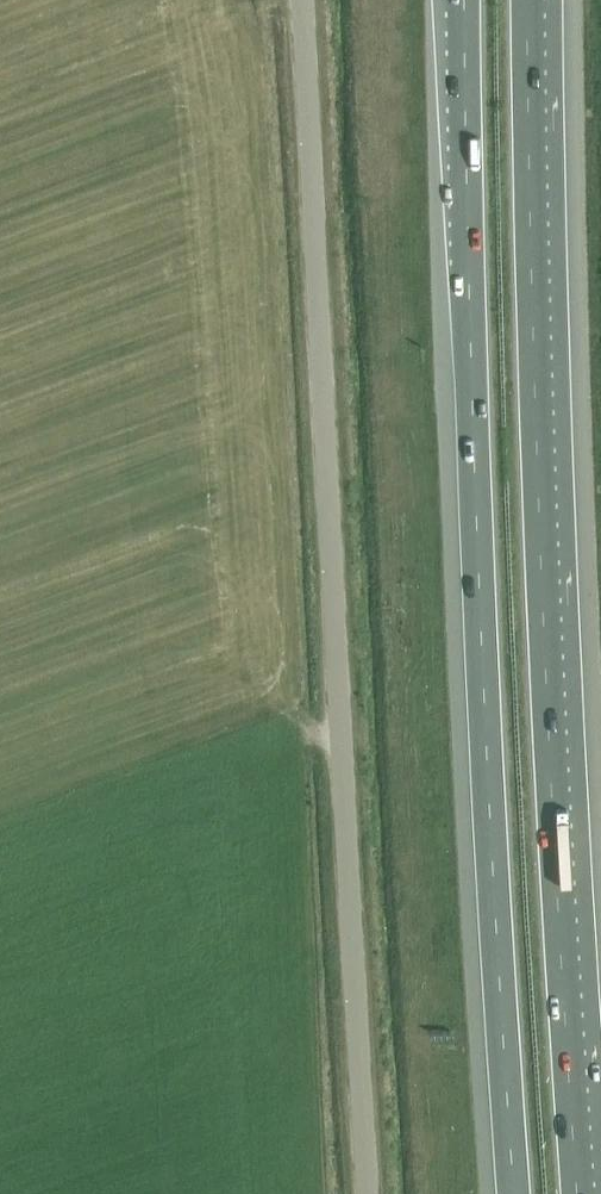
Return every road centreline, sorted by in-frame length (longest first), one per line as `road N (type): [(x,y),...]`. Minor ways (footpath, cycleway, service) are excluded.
road 1 (unclassified): [(370,1193),(302,0)]
road 2 (motorway): [(465,0),(485,775),(516,1193)]
road 3 (motorway): [(578,1193),(538,402),(528,0)]

